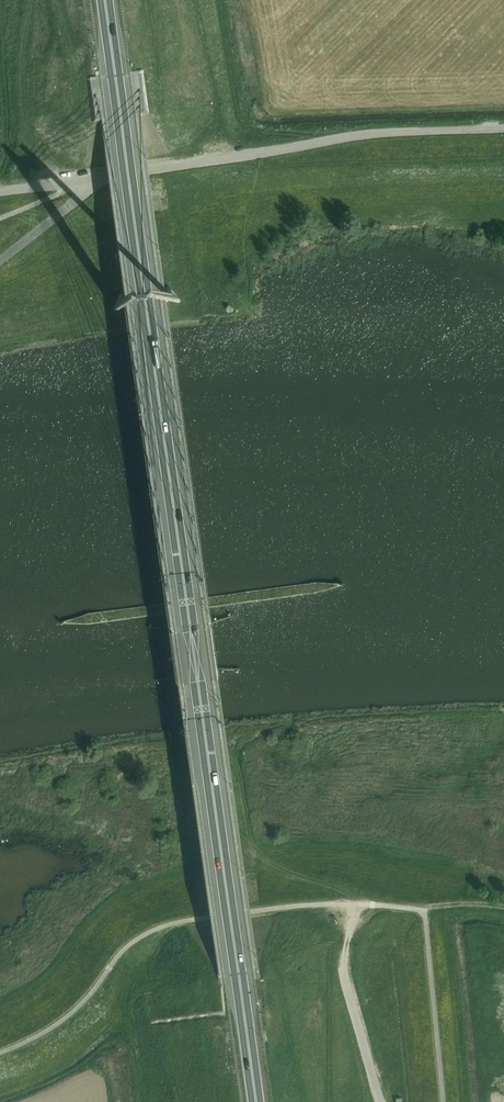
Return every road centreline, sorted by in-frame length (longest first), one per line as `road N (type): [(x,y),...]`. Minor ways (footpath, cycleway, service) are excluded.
road 1 (trunk): [(256,1101),(105,0)]
road 2 (unclassified): [(63,184),(366,135),(503,130)]
road 3 (unclassified): [(382,1101),(348,984),(353,905)]

